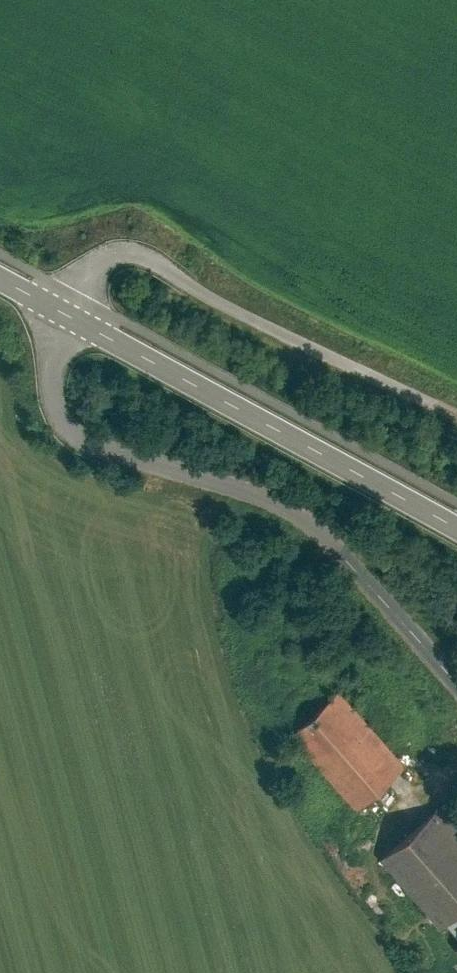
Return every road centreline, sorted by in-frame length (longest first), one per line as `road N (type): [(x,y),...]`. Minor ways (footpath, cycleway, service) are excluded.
road 1 (unclassified): [(66,311),(58,407),(73,427),(278,502),(323,531),(456,683)]
road 2 (tertiary): [(456,519),(66,311)]
road 3 (track): [(456,417),(216,298),(151,254),(106,255),(79,294)]

